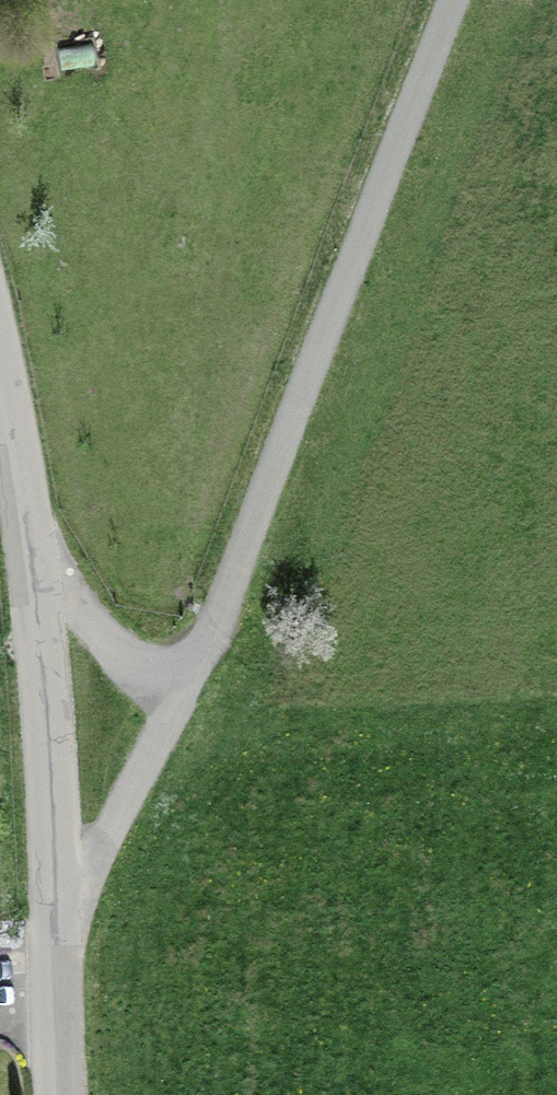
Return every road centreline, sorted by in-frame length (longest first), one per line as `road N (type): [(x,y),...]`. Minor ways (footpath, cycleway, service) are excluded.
road 1 (unclassified): [(190,677),(453,0)]
road 2 (unclassified): [(36,563),(60,929)]
road 3 (unclassified): [(60,929),(190,677)]
road 4 (unclassified): [(36,563),(123,655),(190,677)]
road 5 (unclassified): [(0,370),(36,563)]
road 6 (unclassified): [(60,929),(64,1094)]

